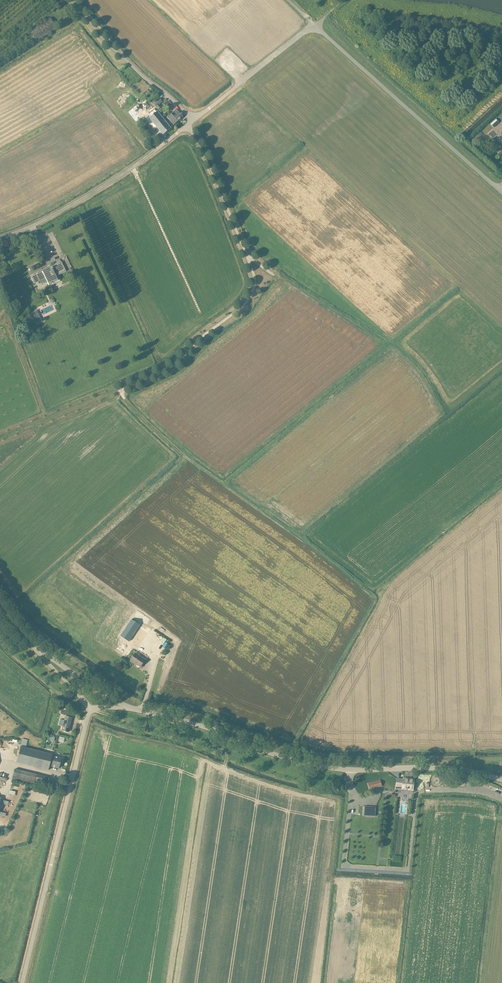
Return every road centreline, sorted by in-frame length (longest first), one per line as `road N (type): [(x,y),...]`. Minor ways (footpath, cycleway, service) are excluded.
road 1 (unclassified): [(131,708),(318,766),(457,769),(501,779)]
road 2 (unclassified): [(124,398),(125,387),(172,365),(253,290),(246,254),(187,126)]
road 3 (unclassified): [(22,982),(90,707)]
road 4 (unclassified): [(501,192),(315,27)]
road 5 (unclassified): [(0,237),(109,183),(187,126)]
road 6 (unclassified): [(193,120),(74,0)]
road 7 (track): [(133,167),(201,312)]
road 8 (track): [(501,826),(481,982)]
road 9 (unclassified): [(193,120),(315,27)]

